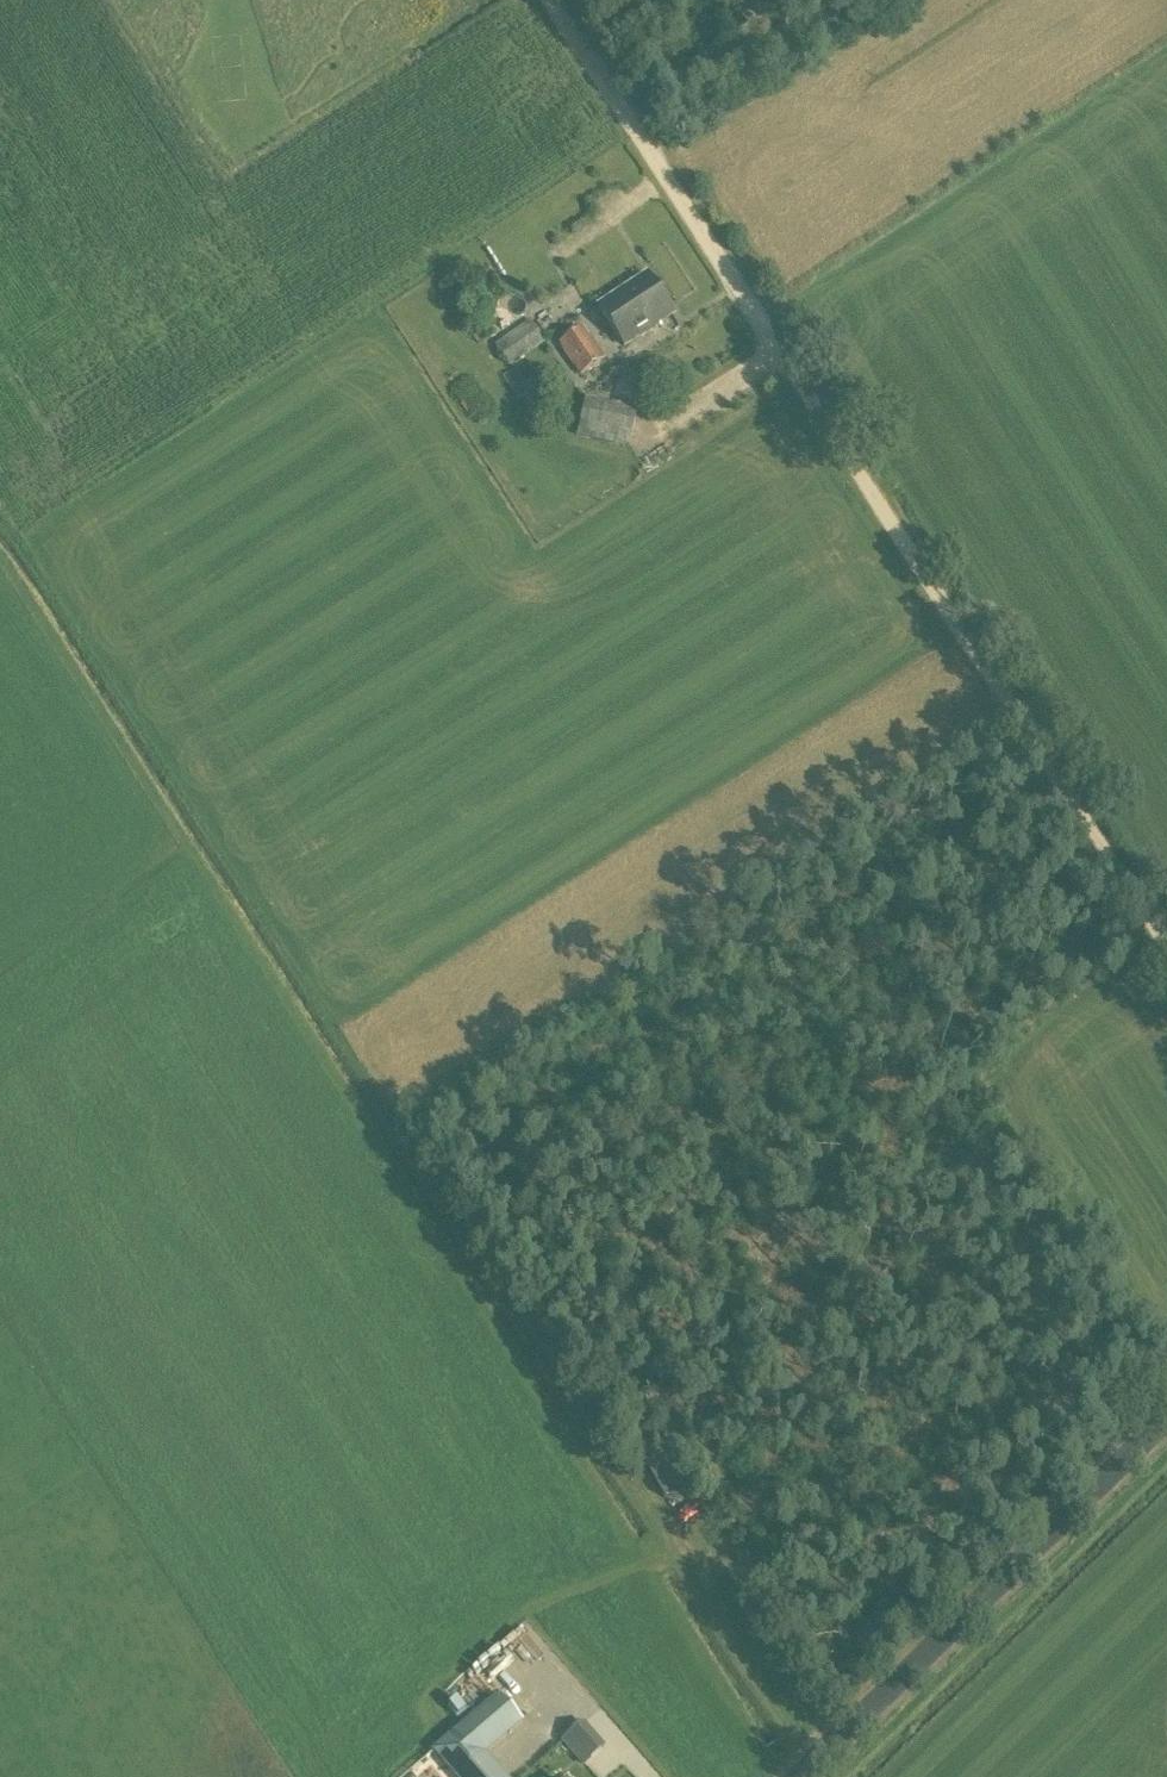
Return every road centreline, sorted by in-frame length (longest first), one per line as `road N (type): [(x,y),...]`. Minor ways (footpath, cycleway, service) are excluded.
road 1 (track): [(1166,940),(857,478),(552,0)]
road 2 (unclassified): [(810,1776),(1166,1427)]

